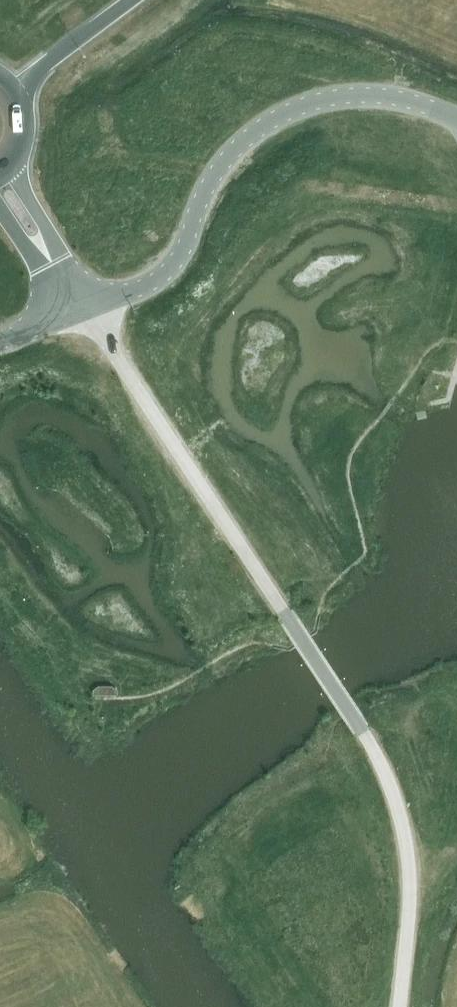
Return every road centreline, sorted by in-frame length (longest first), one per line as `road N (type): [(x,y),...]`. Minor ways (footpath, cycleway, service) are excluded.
road 1 (unclassified): [(82,306),(362,729)]
road 2 (unclassified): [(456,118),(369,95),(283,114),(217,172),(162,275),(82,306)]
road 3 (unclassified): [(399,1006),(409,865),(399,810),(362,729)]
road 4 (trunk): [(19,92),(131,0)]

